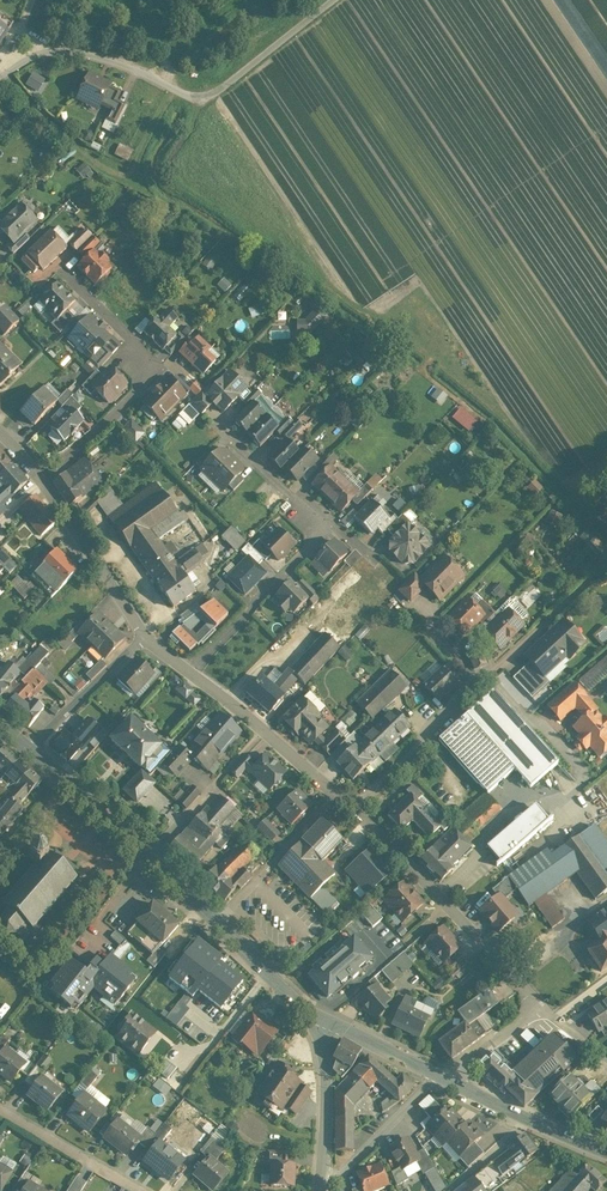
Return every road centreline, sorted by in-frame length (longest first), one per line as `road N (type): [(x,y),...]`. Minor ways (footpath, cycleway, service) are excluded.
road 1 (unclassified): [(0,78),(39,55),(63,51),(137,70),(197,97),(218,90),(334,0)]
road 2 (residential): [(189,672),(324,531),(217,424)]
road 3 (residential): [(65,273),(160,367),(96,433),(33,469)]
road 4 (secondary): [(216,920),(29,749)]
road 5 (residential): [(145,636),(33,469)]
road 6 (residential): [(338,796),(189,672)]
road 7 (residential): [(476,683),(354,810)]
road 8 (residential): [(606,565),(476,683)]
road 9 (residential): [(216,920),(338,796)]
road 10 (secondary): [(606,1150),(453,1082)]
road 11 (residential): [(324,1018),(447,905)]
road 12 (residential): [(0,1108),(145,1190)]
road 13 (residential): [(29,749),(145,636)]
road 14 (residential): [(439,1075),(336,1176),(323,1175)]
road 15 (tertiary): [(324,1018),(323,1175)]
road 16 (secondary): [(324,1018),(292,999),(216,920)]
road 17 (residential): [(542,1006),(447,905)]
road 18 (residential): [(447,905),(354,810)]
road 19 (secondary): [(439,1075),(324,1018)]

